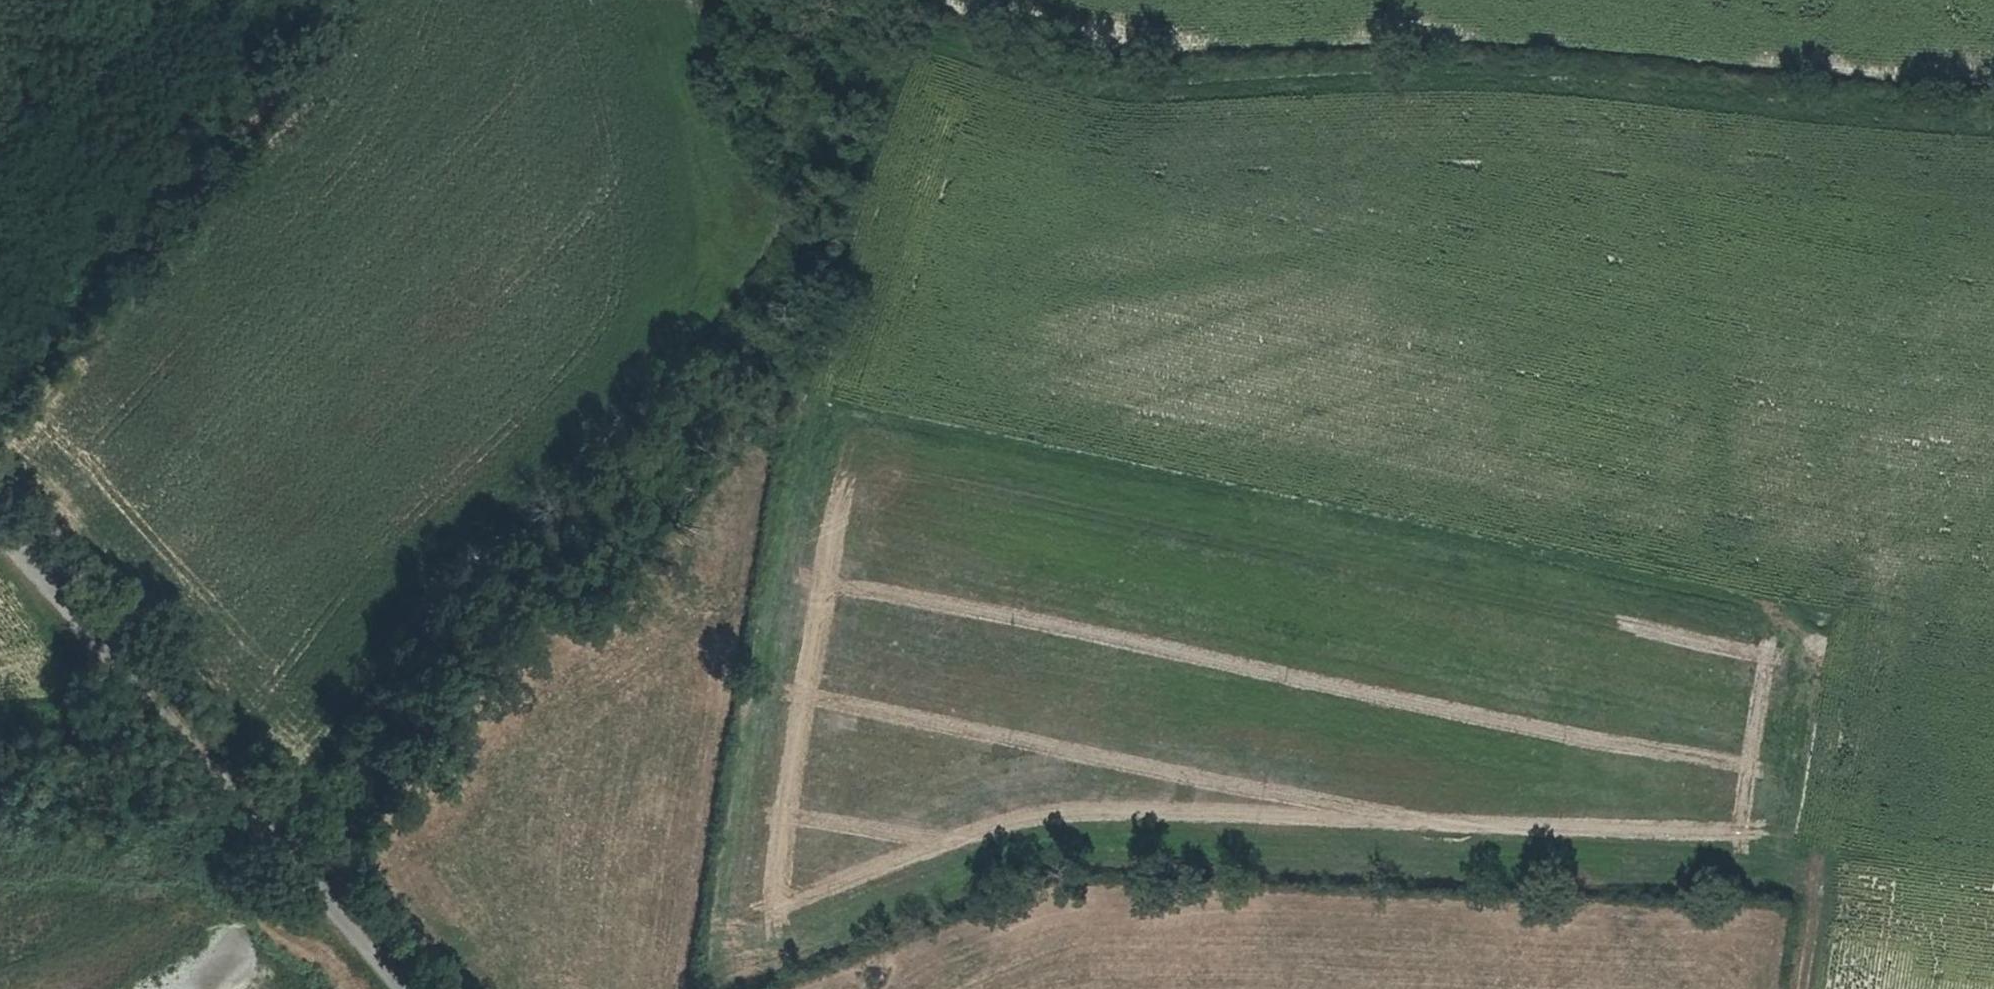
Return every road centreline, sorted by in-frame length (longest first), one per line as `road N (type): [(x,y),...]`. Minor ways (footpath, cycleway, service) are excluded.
road 1 (unclassified): [(406,988),(0,543)]

